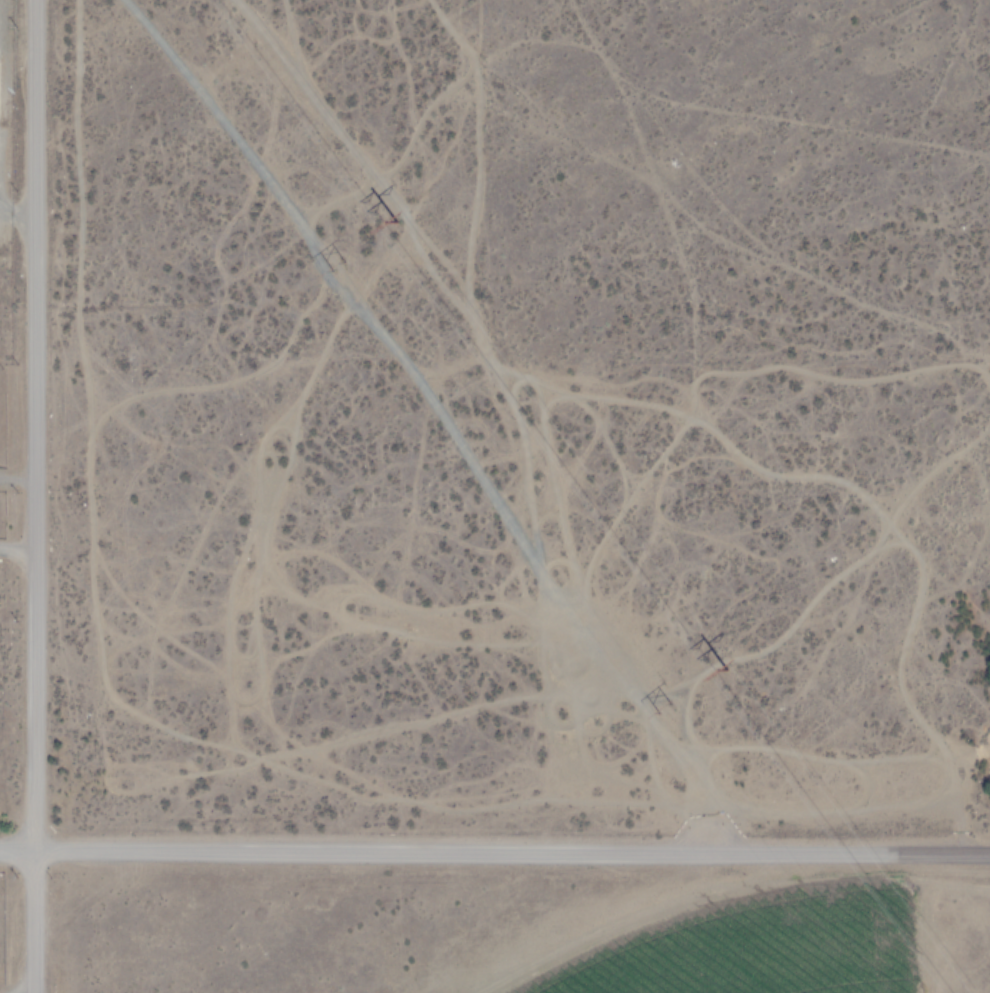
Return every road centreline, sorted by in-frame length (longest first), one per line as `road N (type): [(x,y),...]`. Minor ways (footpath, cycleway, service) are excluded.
road 1 (track): [(74,0),(72,297),(89,415),(90,580),(108,688),(166,728),(249,755),(536,689),(627,687)]
road 2 (residential): [(33,992),(33,0)]
road 3 (residential): [(0,851),(989,854)]
road 4 (track): [(549,578),(550,711),(588,790),(611,800),(704,795),(747,804),(845,804),(948,790),(984,709),(987,639),(978,619),(914,554)]
road 5 (track): [(914,595),(960,569),(983,513),(973,444),(989,404),(976,368),(960,361),(857,376),(782,362),(702,369),(591,564),(572,573)]
road 6 (track): [(956,827),(937,750),(895,676),(916,559),(864,493),(828,472),(751,461),(670,407),(552,389),(495,366)]
road 7 (track): [(580,625),(547,470),(466,291),(236,0)]
road 8 (track): [(416,226),(350,291),(295,393),(200,524),(155,622),(143,714)]
road 9 (track): [(648,713),(704,665),(767,642),(806,596),(875,541),(894,503),(930,462),(973,446)]
road 10 (track): [(229,745),(230,691),(291,399)]
road 11 (track): [(466,291),(470,64),(428,0)]
road 12 (track): [(302,746),(272,727),(207,658),(127,599),(89,540)]
road 13 (track): [(329,278),(278,355),(262,366),(88,406)]
road 14 (track): [(681,753),(731,744),(827,758),(967,752)]
road 15 (track): [(470,65),(418,113),(404,147),(377,177),(292,221)]
road 16 (track): [(234,669),(229,578),(270,464),(258,439)]
road 17 (track): [(266,449),(286,449),(346,481),(457,441)]
road 18 (track): [(95,551),(116,551),(161,504),(231,472)]

